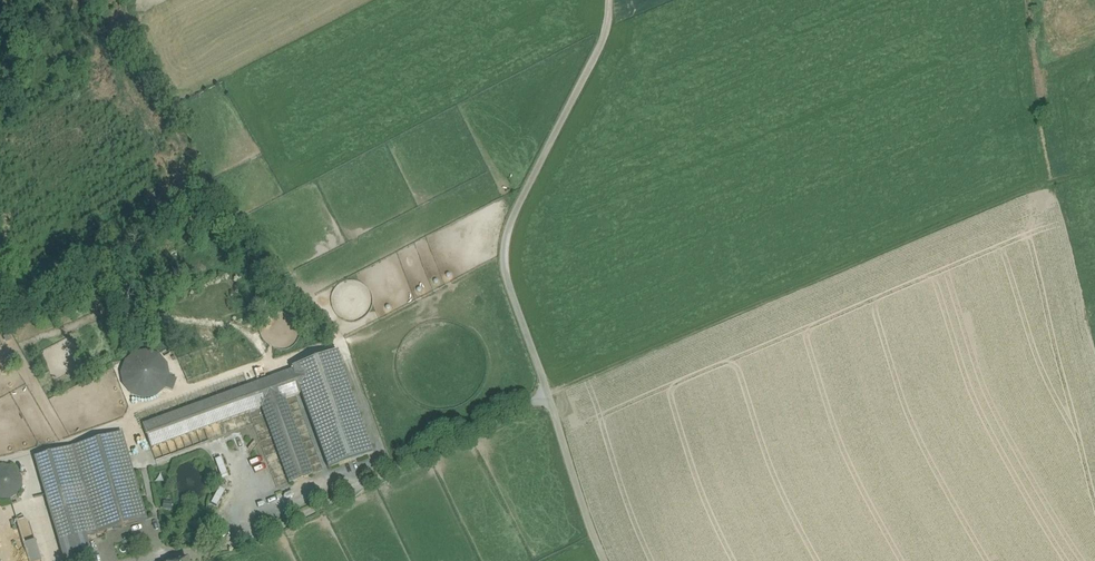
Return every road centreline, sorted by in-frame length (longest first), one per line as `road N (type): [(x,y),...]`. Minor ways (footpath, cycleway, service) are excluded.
road 1 (unclassified): [(604,560),(504,260),(513,216),(605,38),(609,0)]
road 2 (track): [(191,547),(247,543),(548,396)]

